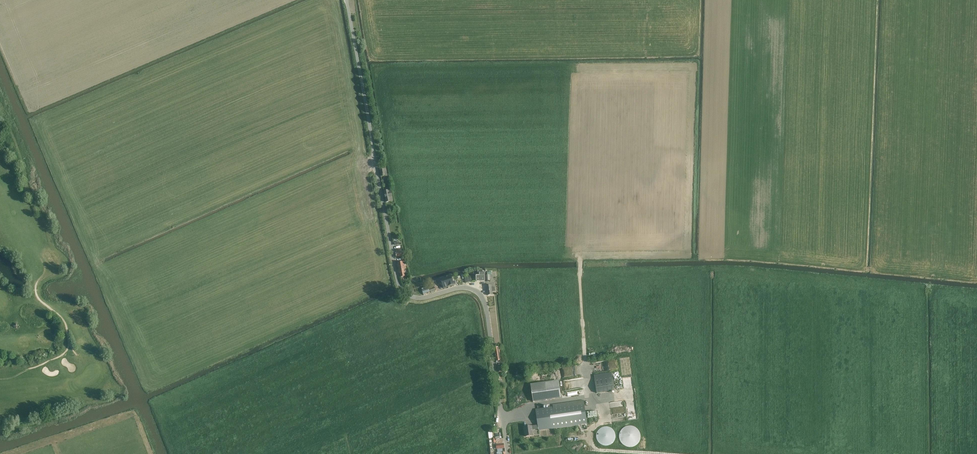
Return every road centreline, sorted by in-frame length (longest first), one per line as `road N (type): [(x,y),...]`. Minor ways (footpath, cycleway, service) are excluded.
road 1 (unclassified): [(507,453),(483,297),(461,287),(412,297),(394,277),(345,0)]

